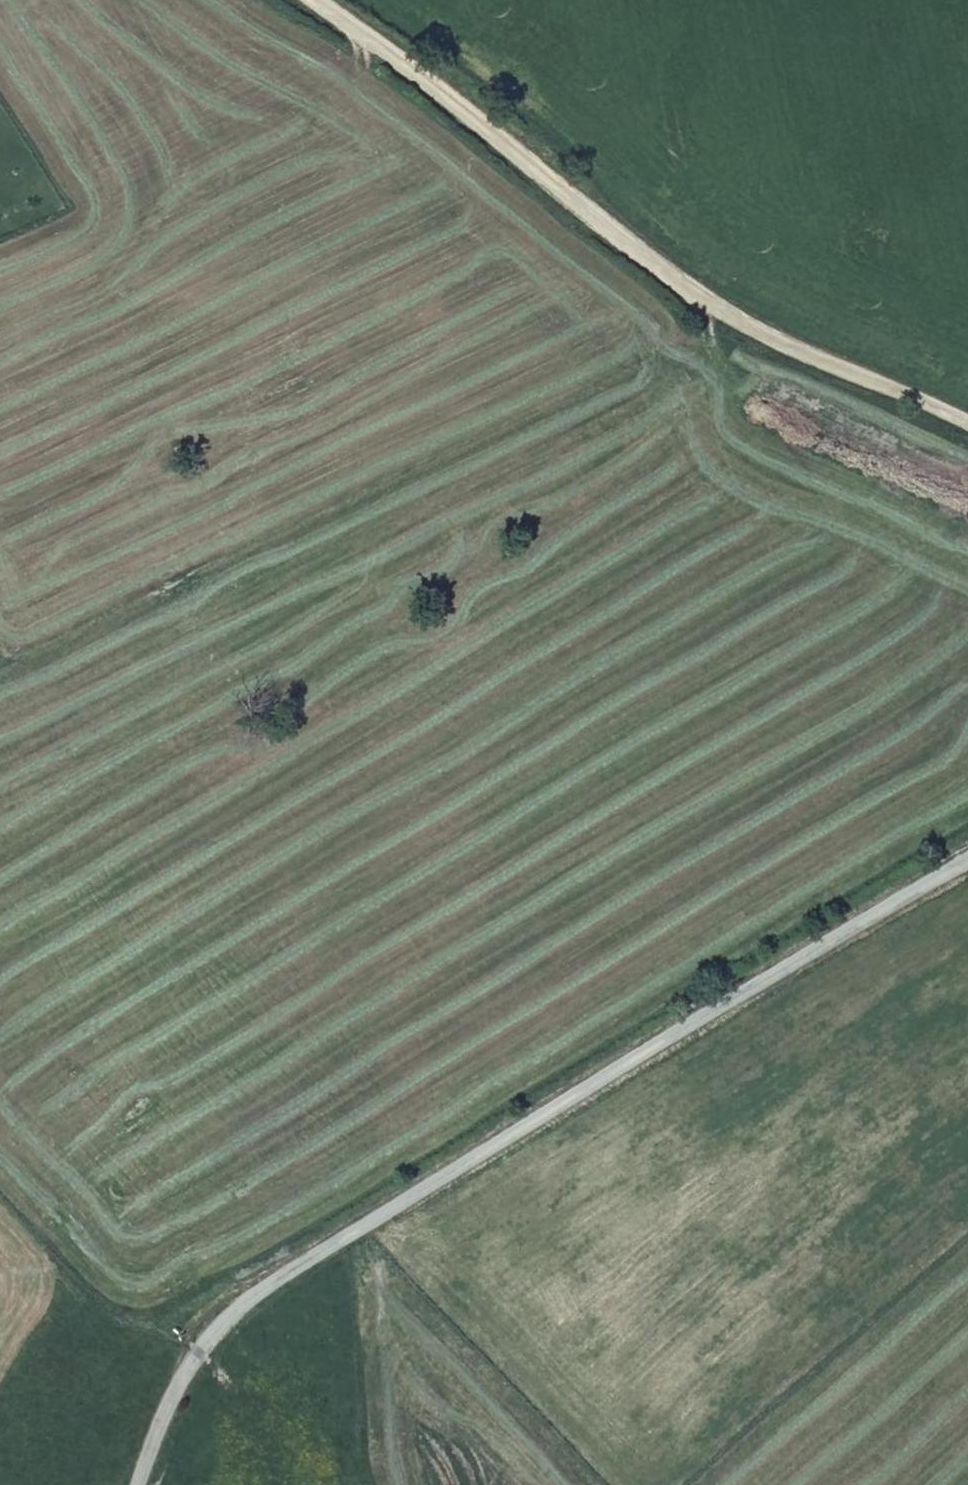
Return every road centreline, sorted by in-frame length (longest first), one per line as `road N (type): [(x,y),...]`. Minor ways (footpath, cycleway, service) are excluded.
road 1 (unclassified): [(139,1484),(196,1358),(273,1278),(967,859)]
road 2 (unclassified): [(967,422),(697,297),(638,255),(542,163),(308,0)]

